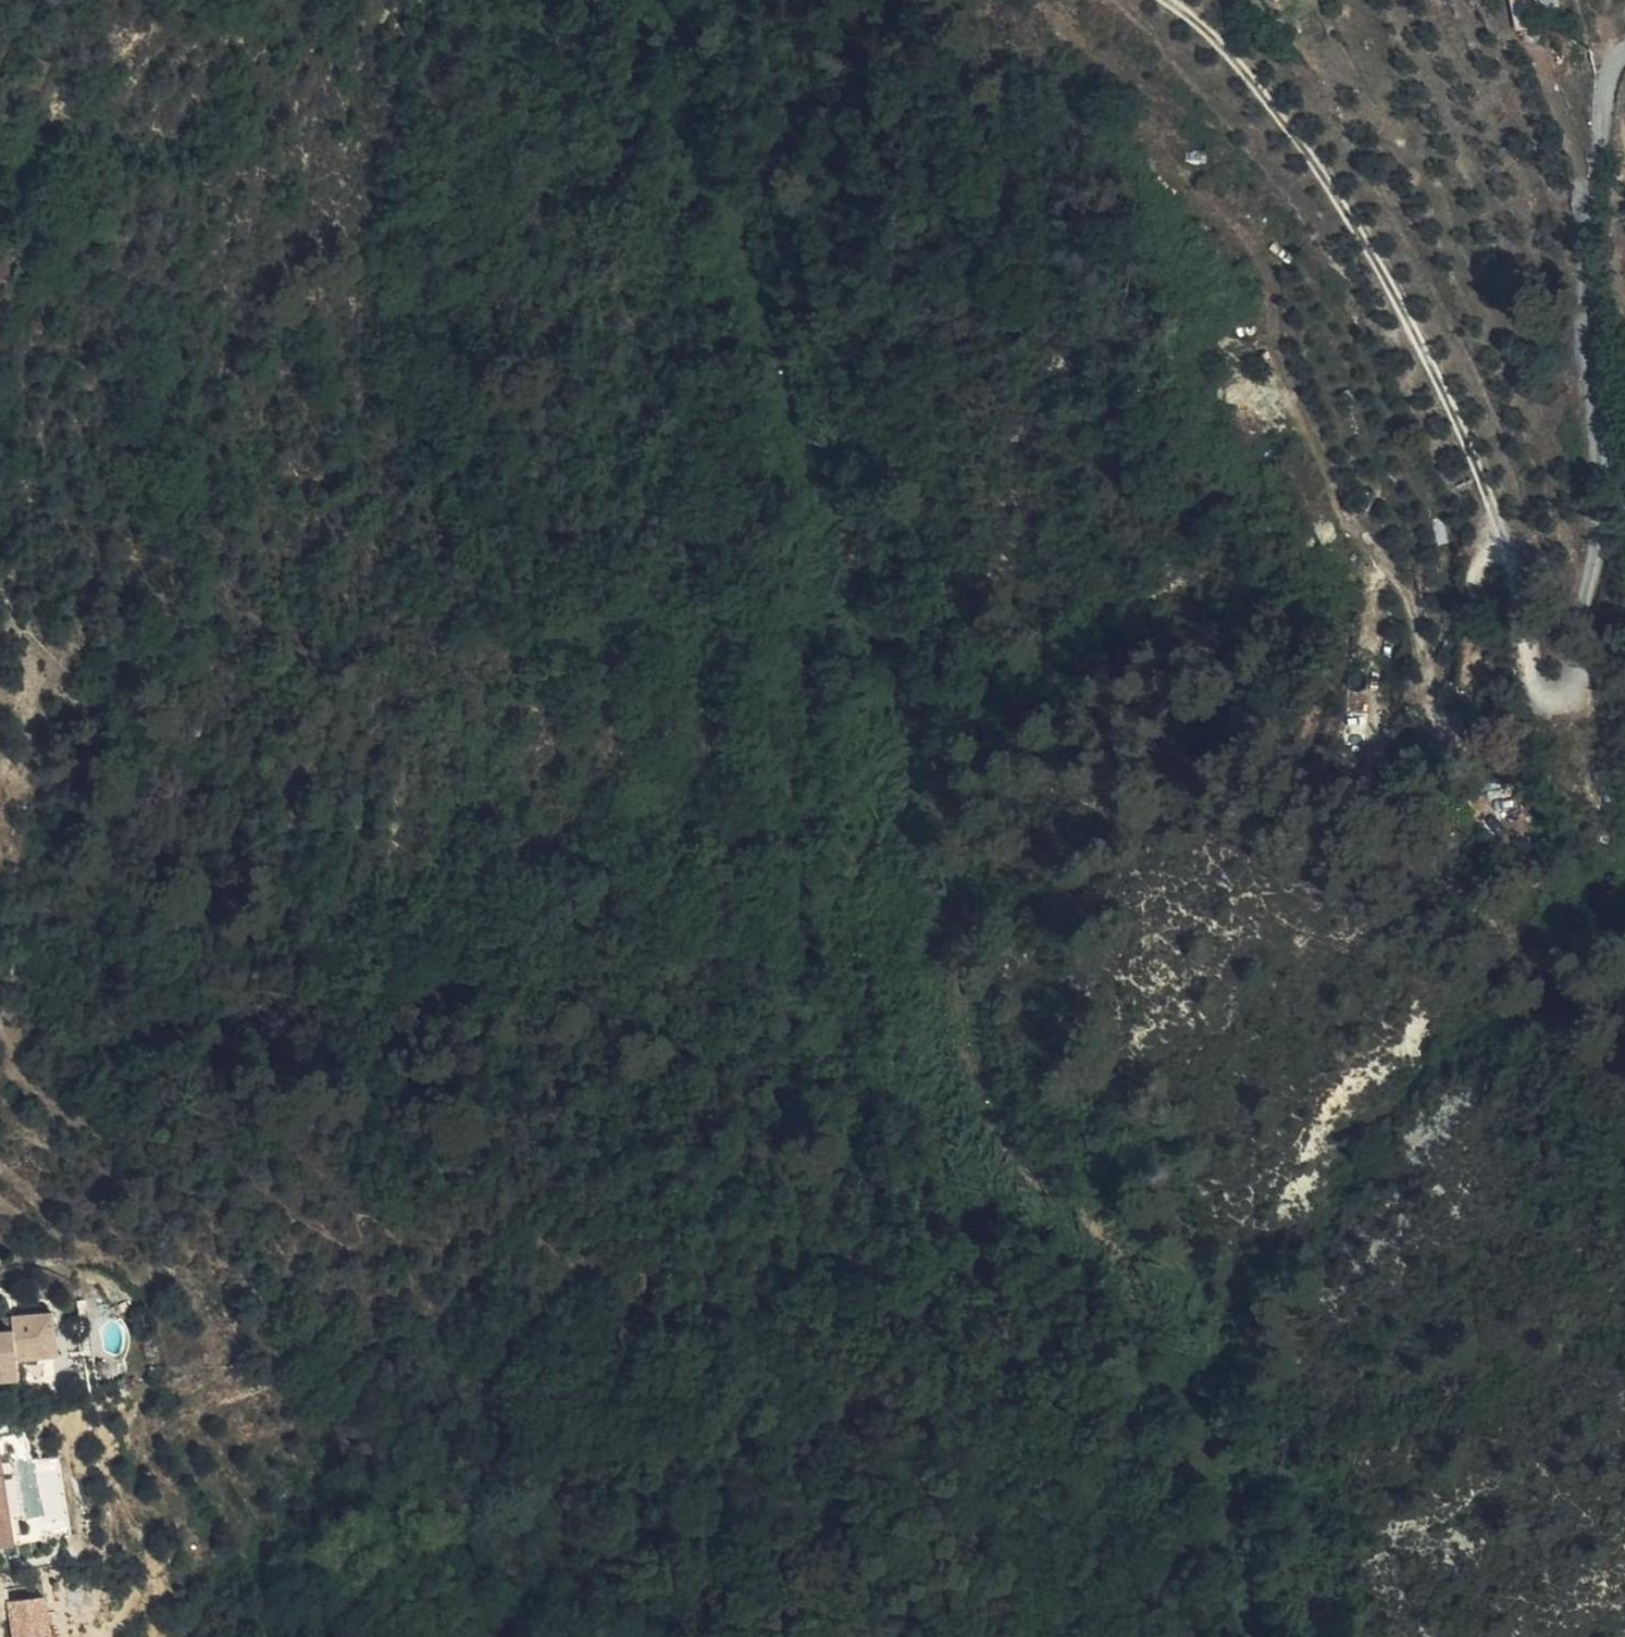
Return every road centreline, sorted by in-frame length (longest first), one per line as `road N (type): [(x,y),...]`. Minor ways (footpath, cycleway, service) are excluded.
road 1 (track): [(1039,0),(1220,196),(1287,349),(1381,606),(1381,748)]
road 2 (track): [(1361,545),(1404,571),(1425,616),(1463,788),(1511,849),(1530,818),(1475,728),(1491,507)]

